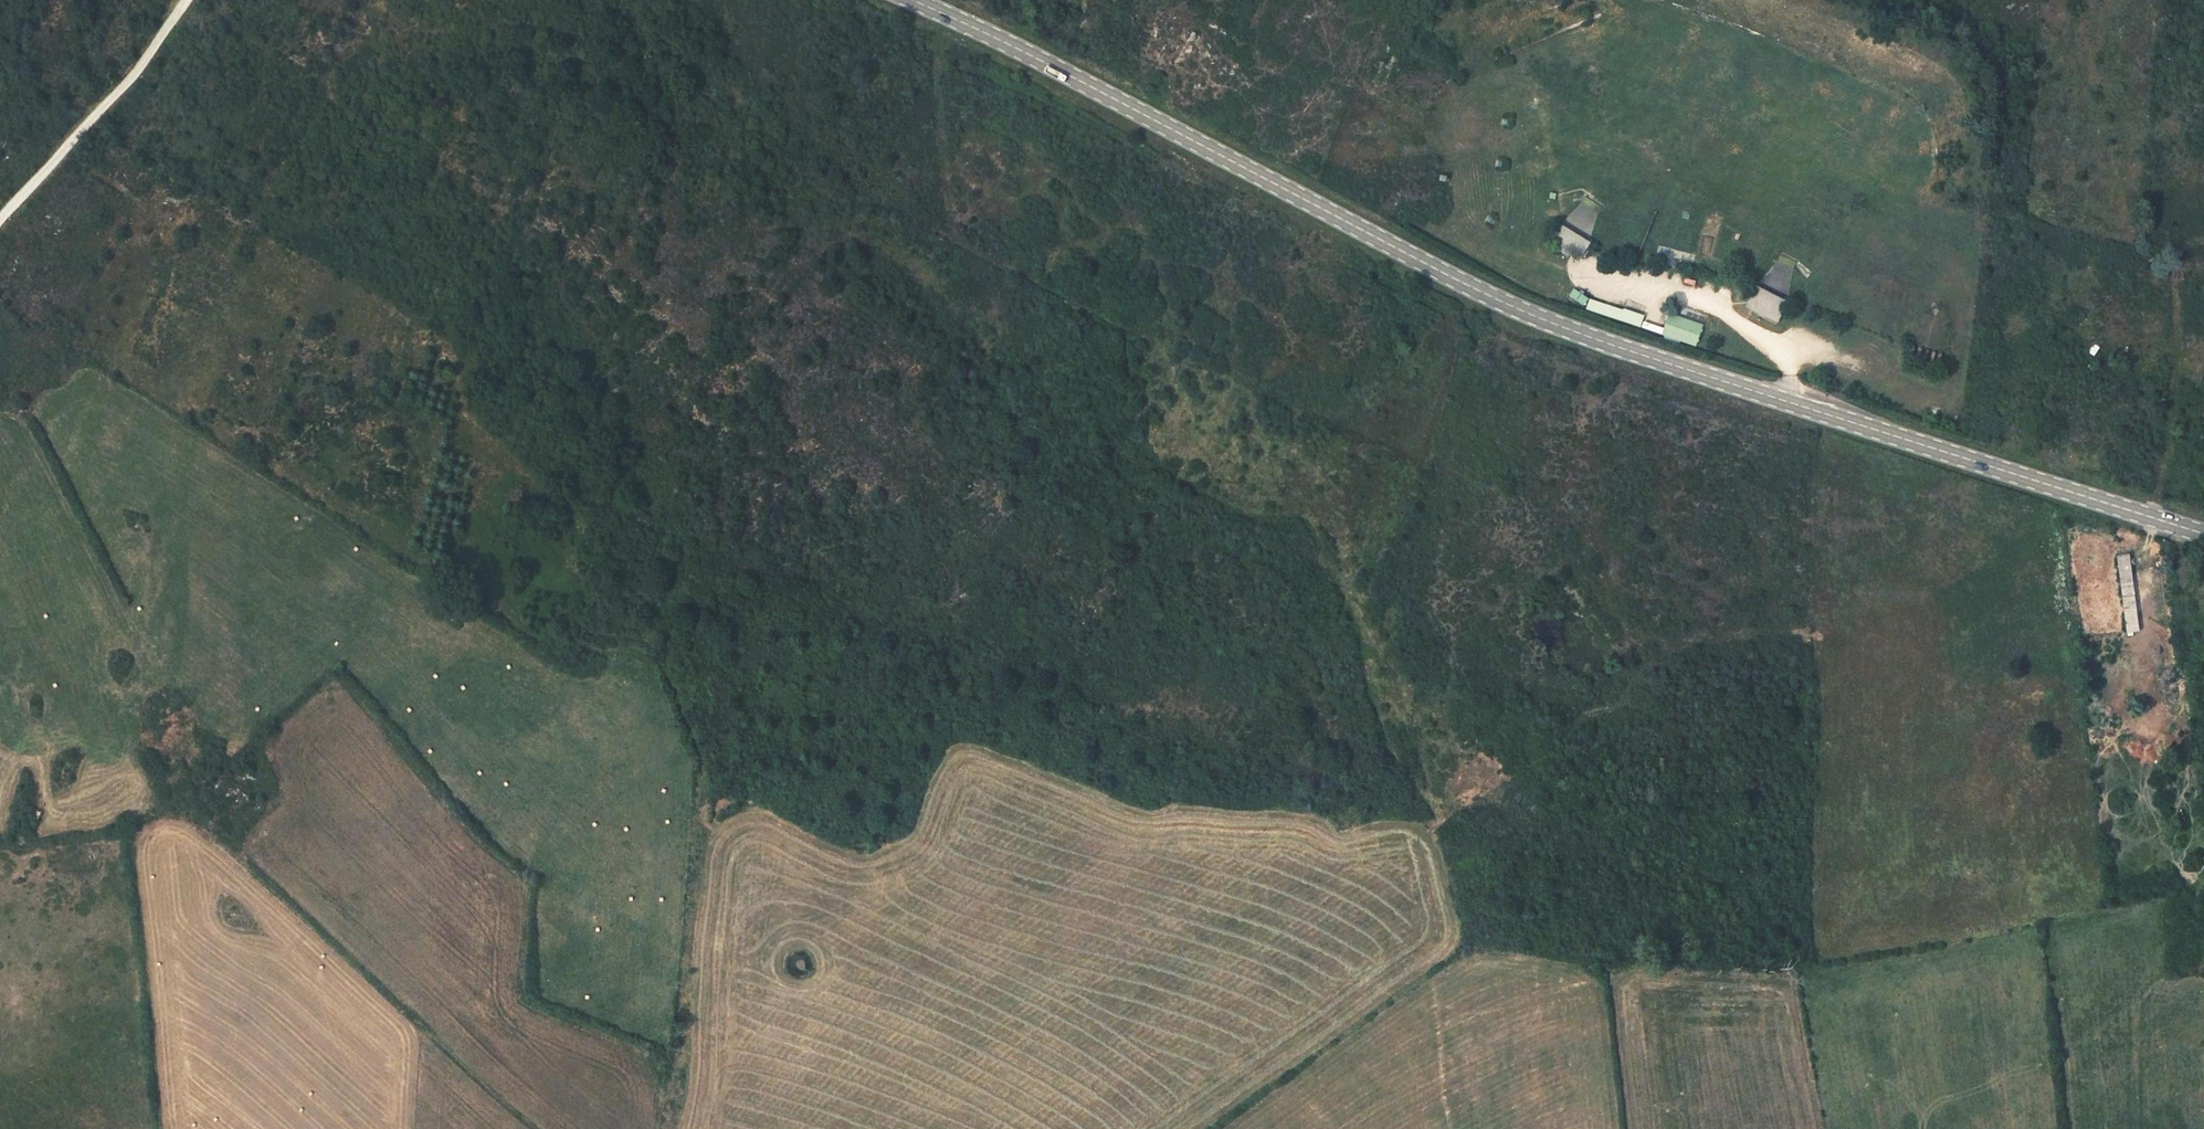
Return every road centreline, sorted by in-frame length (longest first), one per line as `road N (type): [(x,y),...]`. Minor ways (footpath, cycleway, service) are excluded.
road 1 (secondary): [(910,0),(1536,315),(2203,533)]
road 2 (track): [(188,0),(132,78),(0,224)]

